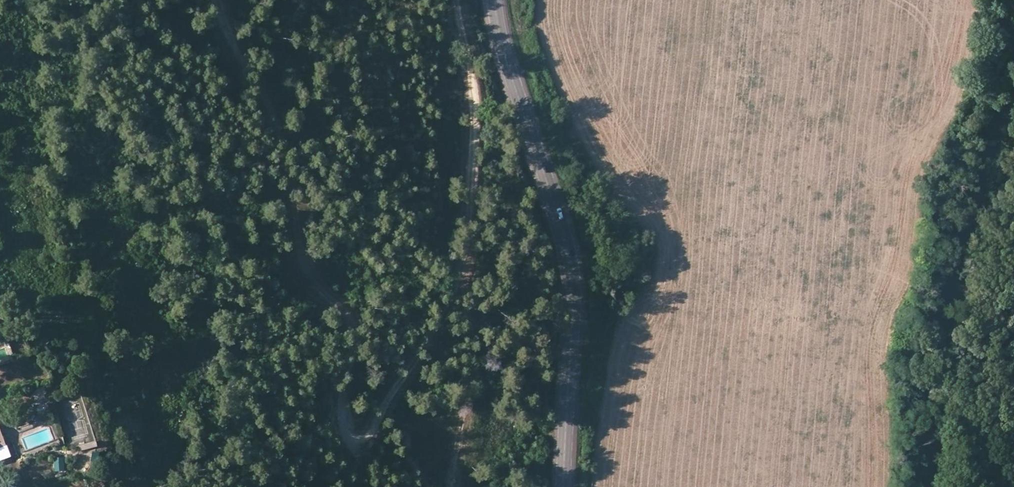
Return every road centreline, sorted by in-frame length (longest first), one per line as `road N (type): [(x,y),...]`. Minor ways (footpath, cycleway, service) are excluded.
road 1 (track): [(215,0),(271,113),(299,258),(351,324),(338,416),(356,438),(405,373),(467,259),(474,92),(455,0)]
road 2 (tertiary): [(563,486),(569,268),(494,0)]

